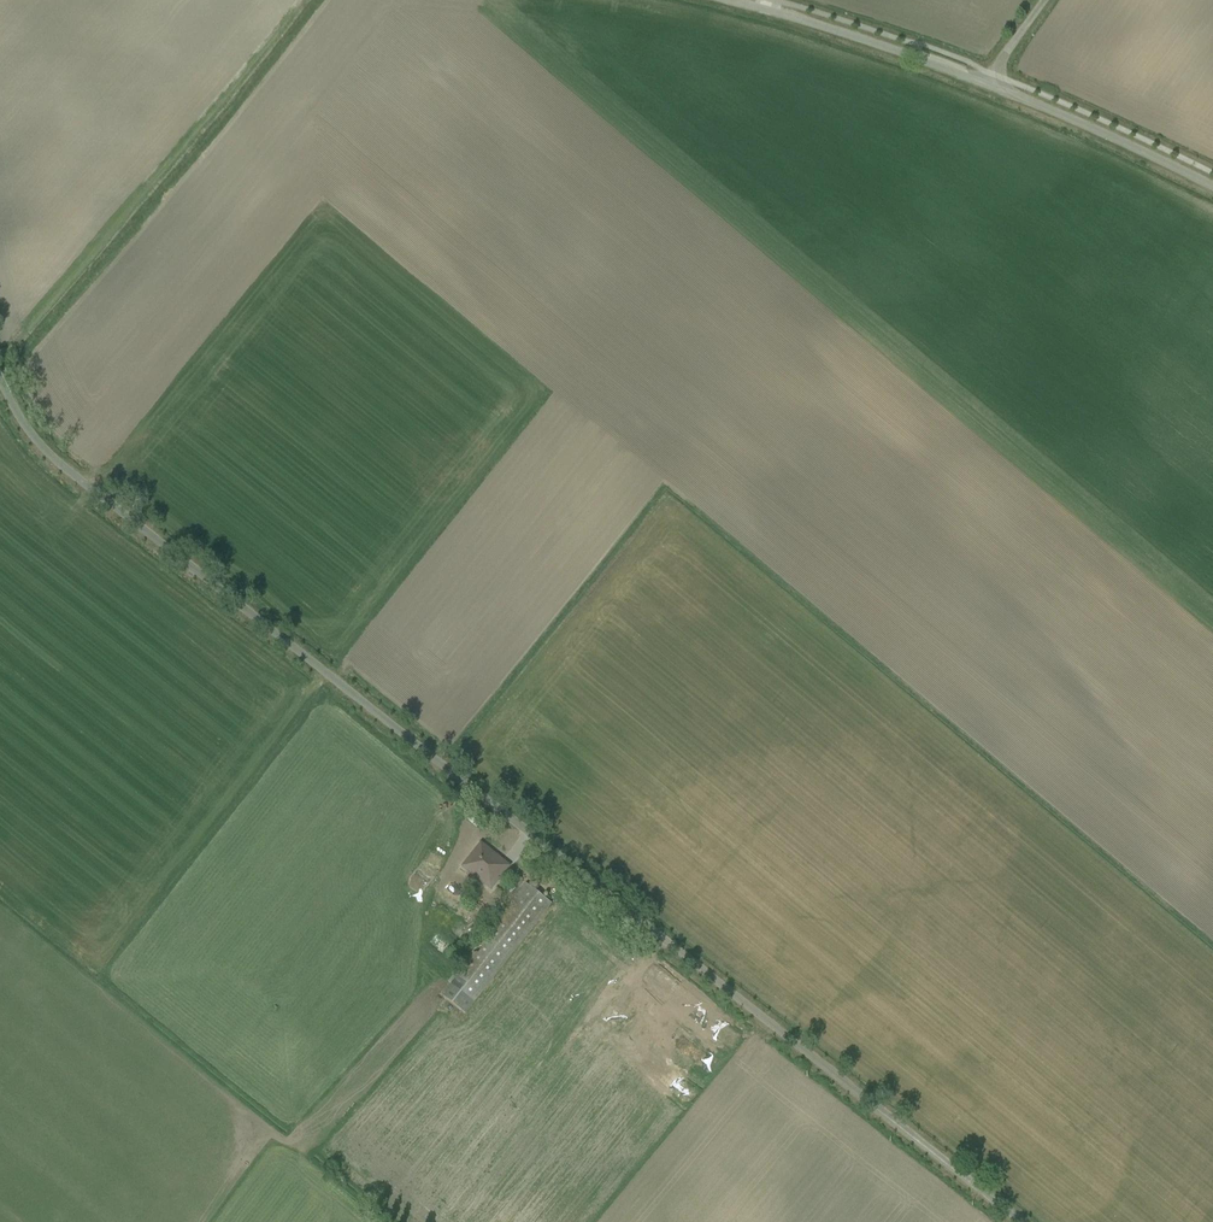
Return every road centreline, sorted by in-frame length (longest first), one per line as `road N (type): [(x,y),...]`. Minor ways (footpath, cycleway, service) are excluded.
road 1 (unclassified): [(1022,1221),(48,451),(0,381)]
road 2 (unclassified): [(987,84),(731,0)]
road 3 (unclassified): [(1212,186),(987,84)]

